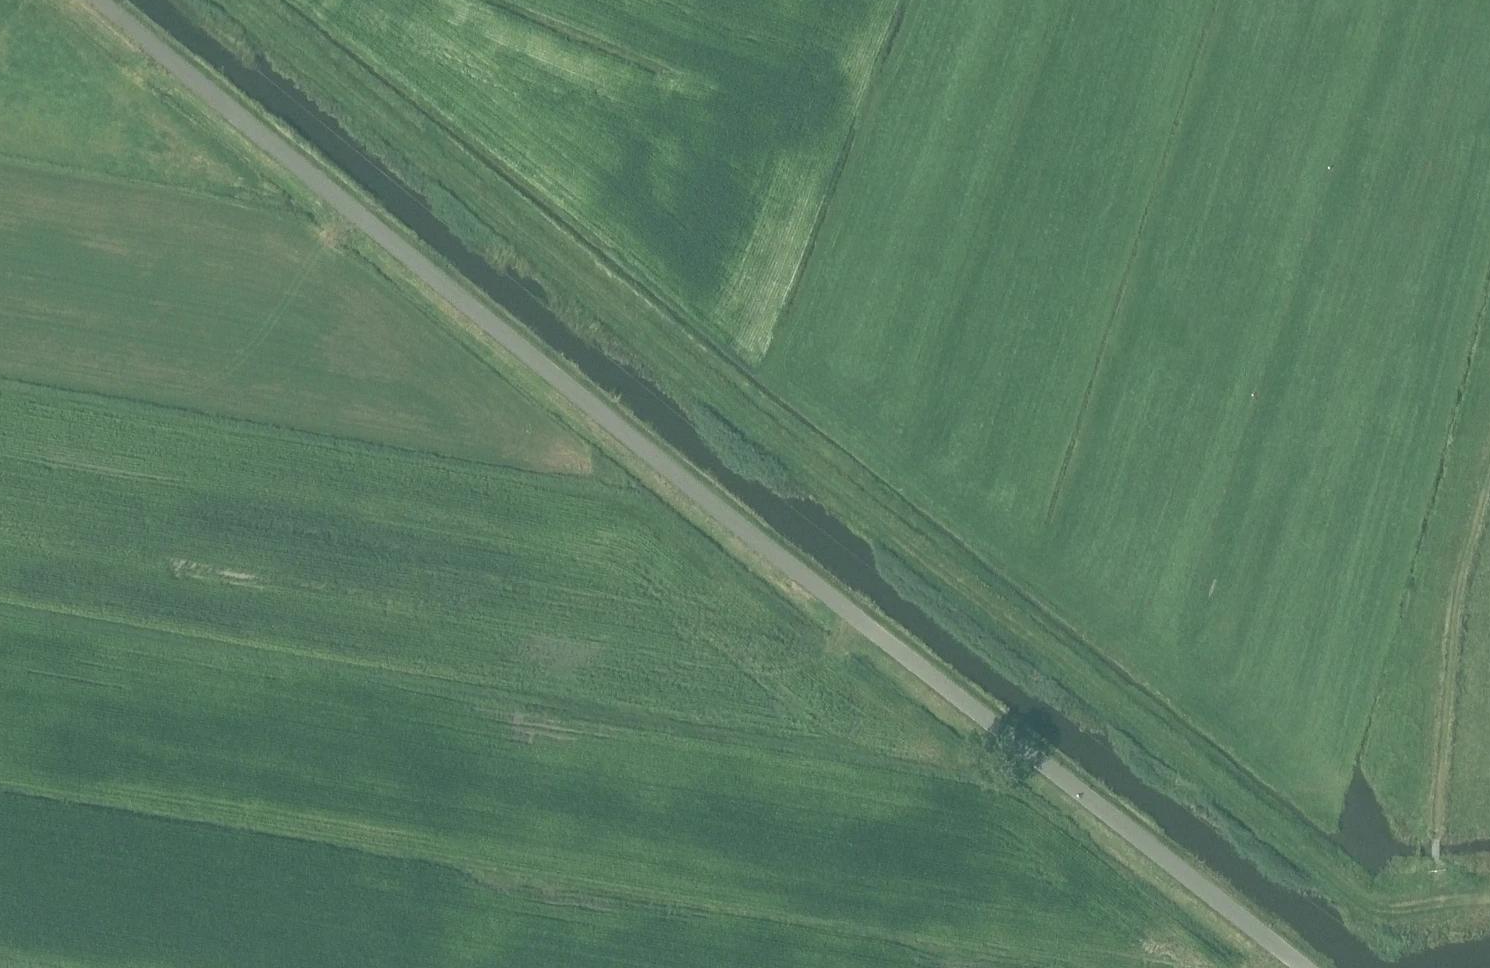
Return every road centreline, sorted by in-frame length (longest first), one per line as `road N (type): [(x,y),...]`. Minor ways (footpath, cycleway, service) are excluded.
road 1 (unclassified): [(1306,967),(860,621),(102,0)]
road 2 (track): [(1336,880),(1380,912),(1489,899)]

